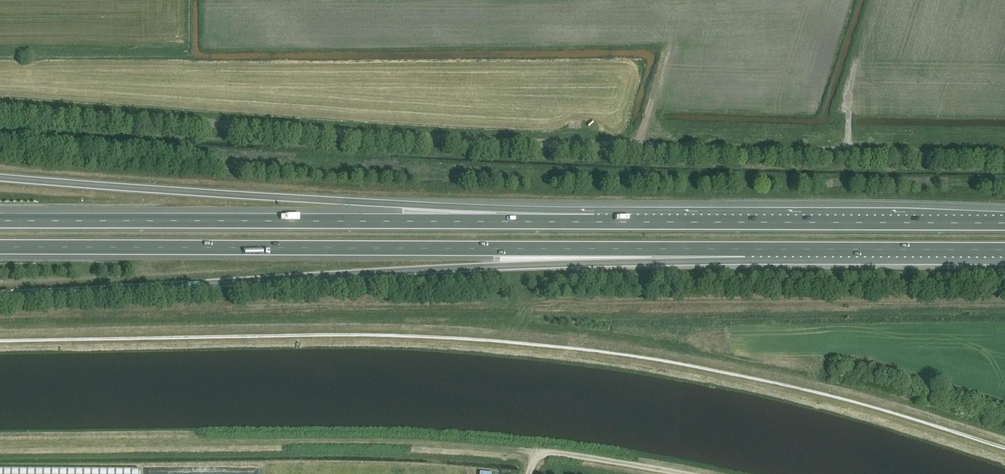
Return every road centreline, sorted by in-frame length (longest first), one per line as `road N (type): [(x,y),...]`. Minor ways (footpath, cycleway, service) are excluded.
road 1 (unclassified): [(250,116),(566,139),(1004,151)]
road 2 (motorway): [(0,296),(669,261),(750,249)]
road 3 (motorway): [(0,250),(750,249)]
road 4 (motorway): [(596,221),(0,179)]
road 5 (motorway): [(596,221),(0,218)]
road 6 (motorway): [(1004,222),(596,221)]
road 7 (motorway): [(750,249),(1004,248)]
road 8 (unclassified): [(250,116),(0,108)]

